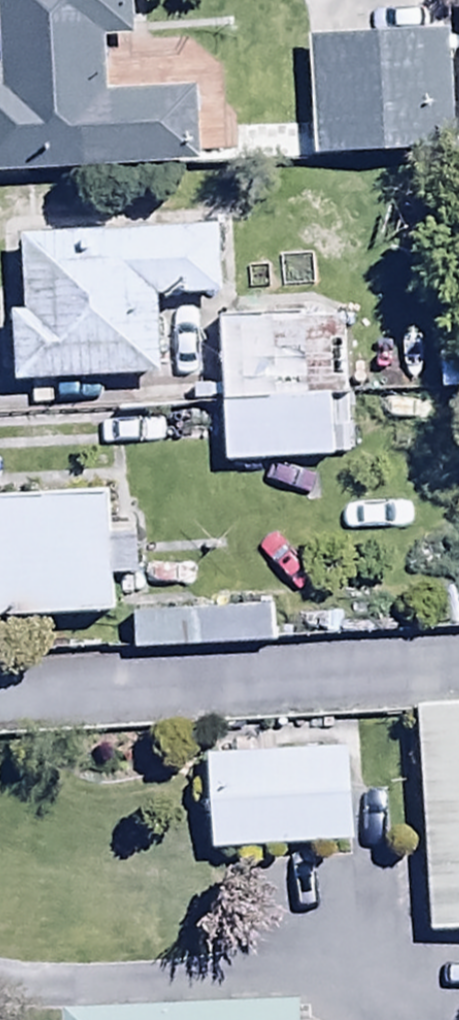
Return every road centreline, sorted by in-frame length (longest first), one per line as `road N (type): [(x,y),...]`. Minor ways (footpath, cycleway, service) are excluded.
road 1 (residential): [(0,698),(458,671)]

